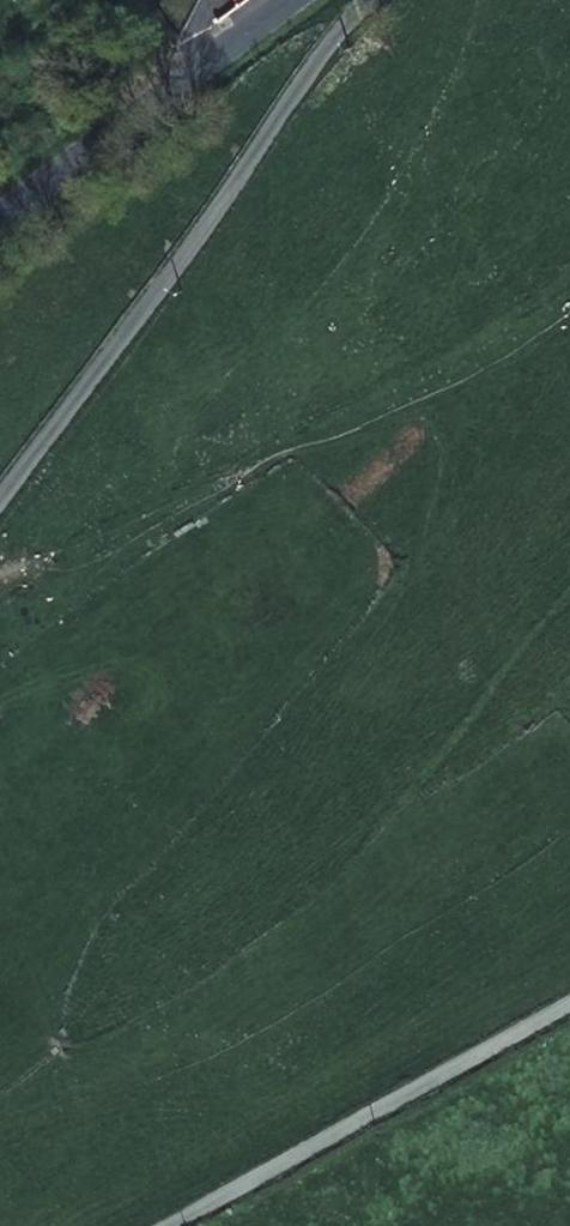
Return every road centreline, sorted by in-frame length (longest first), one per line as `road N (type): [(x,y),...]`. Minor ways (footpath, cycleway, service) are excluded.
road 1 (unclassified): [(0,502),(343,21),(349,0)]
road 2 (unclassified): [(569,1003),(170,1225)]
road 3 (secondary): [(0,221),(295,0)]

